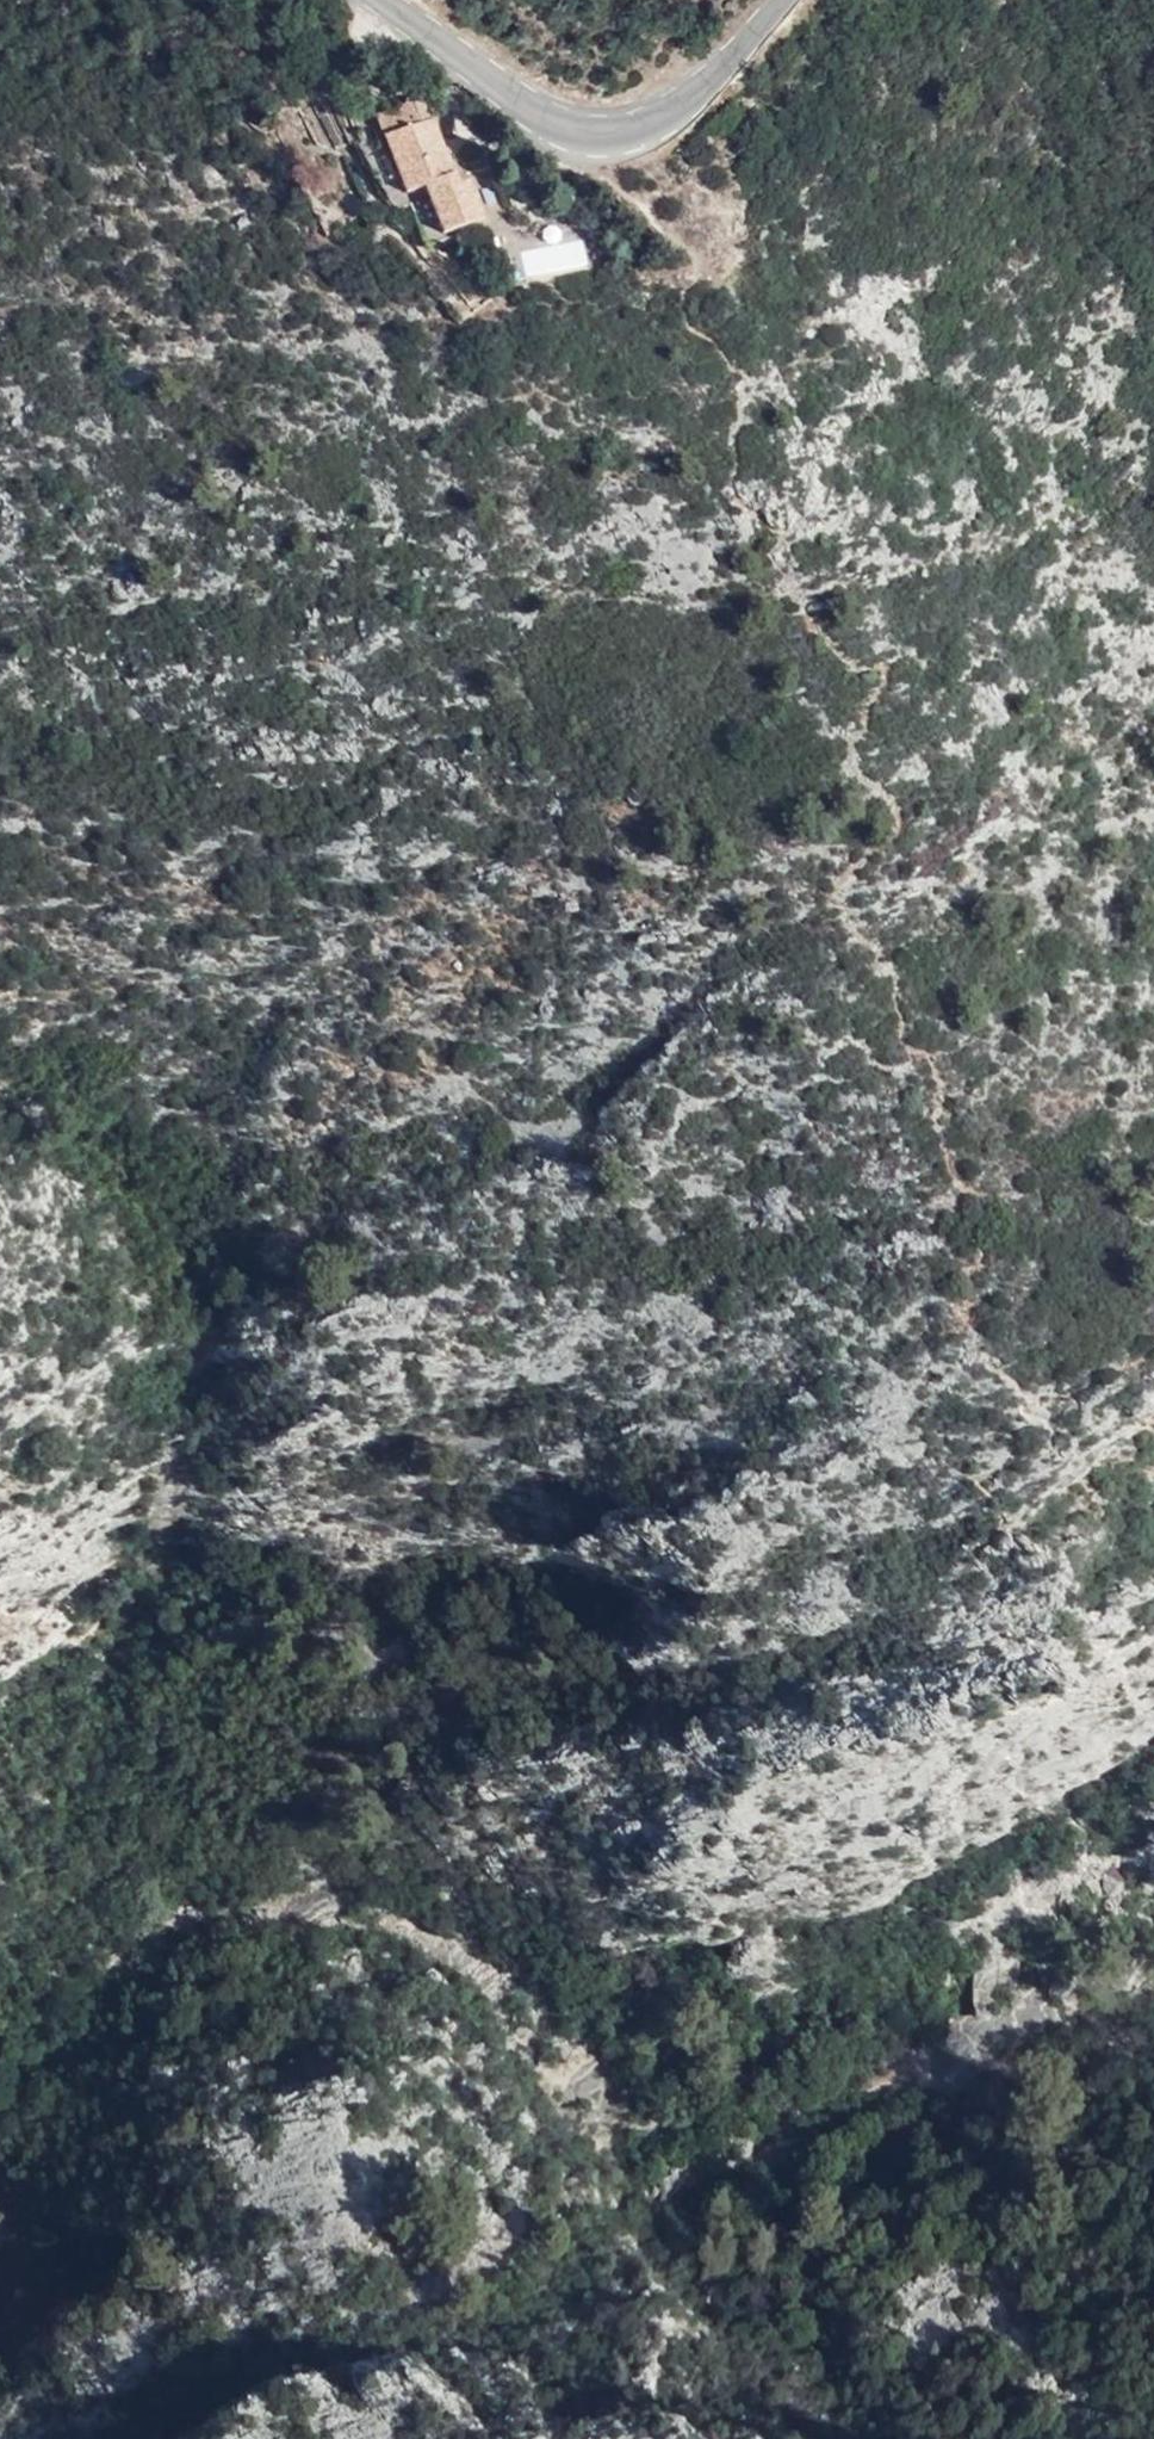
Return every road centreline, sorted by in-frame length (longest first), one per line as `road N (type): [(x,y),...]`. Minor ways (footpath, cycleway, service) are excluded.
road 1 (tertiary): [(373,0),(525,110),(583,134),(644,128),(709,83),(786,0)]

